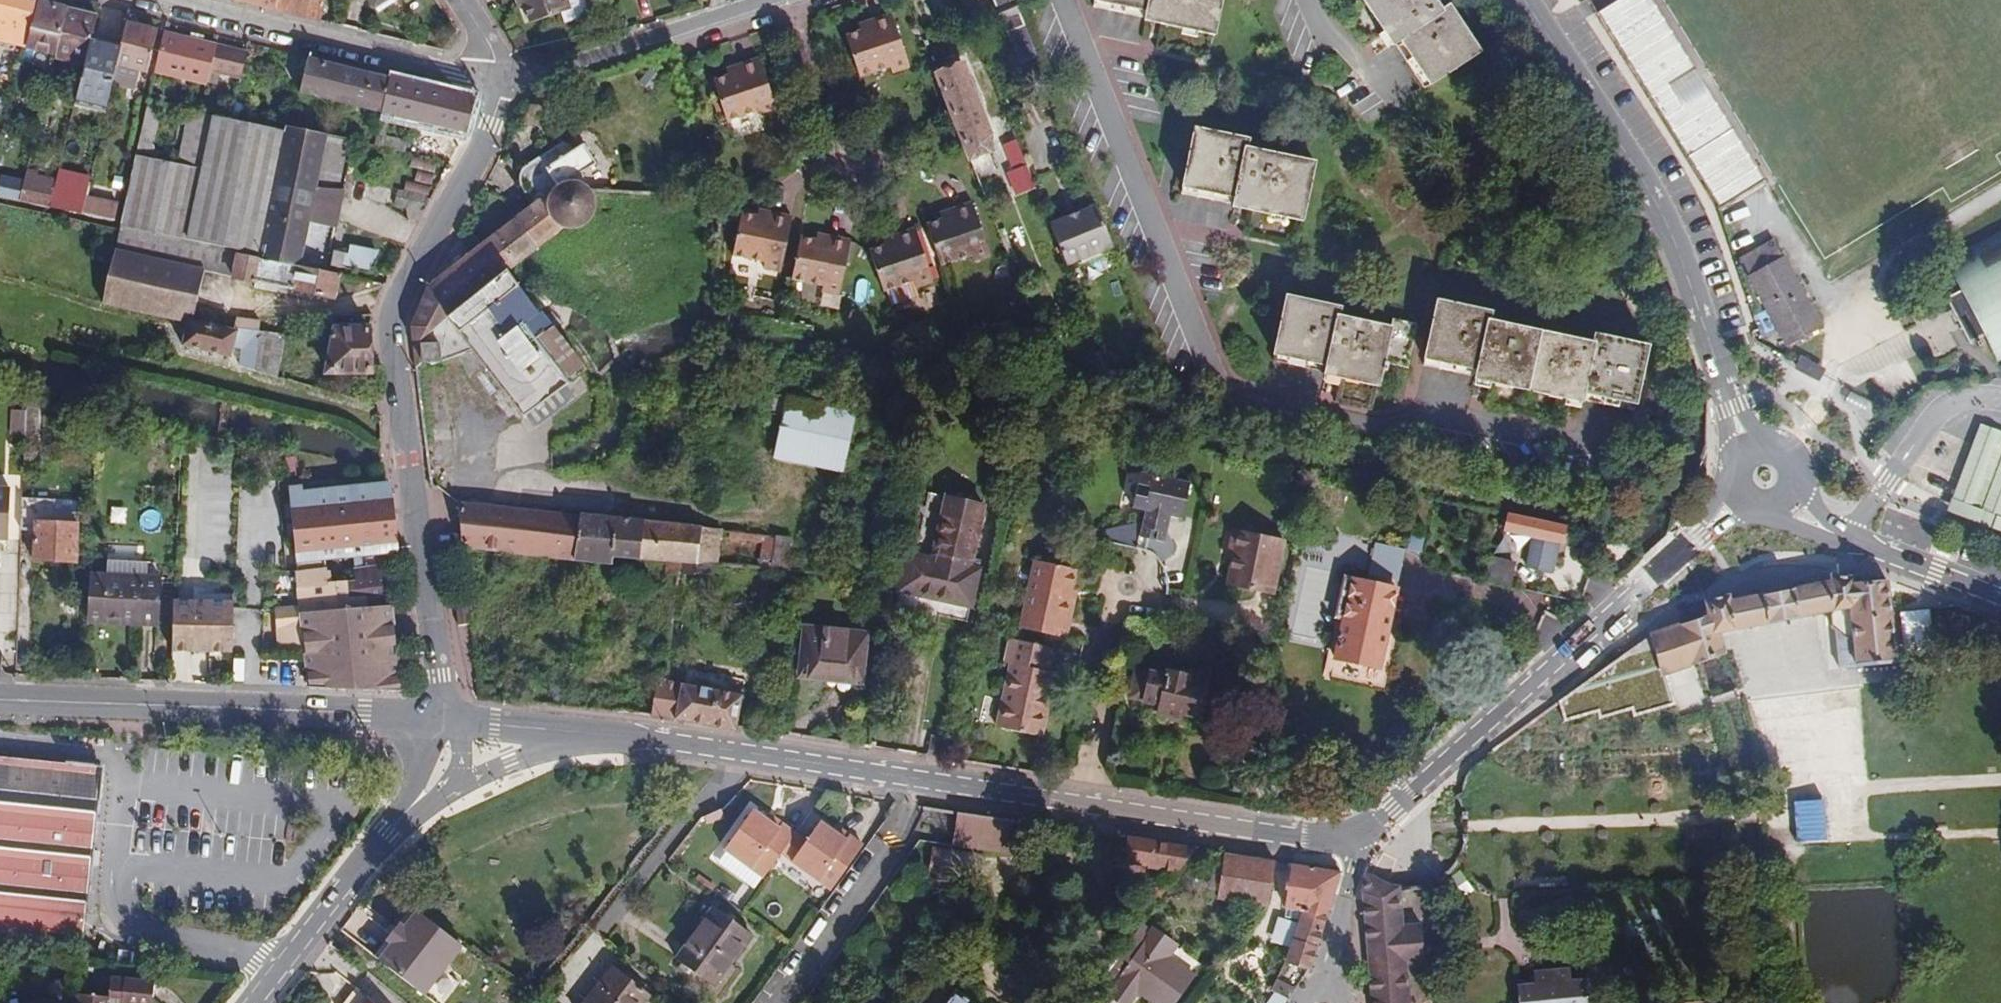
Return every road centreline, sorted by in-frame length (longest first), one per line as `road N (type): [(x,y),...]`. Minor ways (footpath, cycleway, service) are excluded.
road 1 (secondary): [(607,734),(1287,836),(1357,830)]
road 2 (tertiary): [(498,79),(490,122),(392,320),(439,721)]
road 3 (secondary): [(1357,830),(1745,495)]
road 4 (secondary): [(1526,0),(1641,176),(1756,451)]
road 5 (secondary): [(0,701),(439,721)]
road 6 (residential): [(498,79),(153,0)]
road 7 (residential): [(773,0),(498,79)]
road 8 (tertiary): [(412,807),(355,866),(251,1002)]
road 9 (unclassified): [(2000,597),(1827,530),(1782,494)]
road 10 (residential): [(879,175),(850,168),(836,151),(789,0)]
road 11 (residential): [(1357,830),(1336,965),(1310,1002)]
road 12 (secondary): [(439,721),(607,734)]
road 13 (tertiary): [(464,782),(607,734)]

